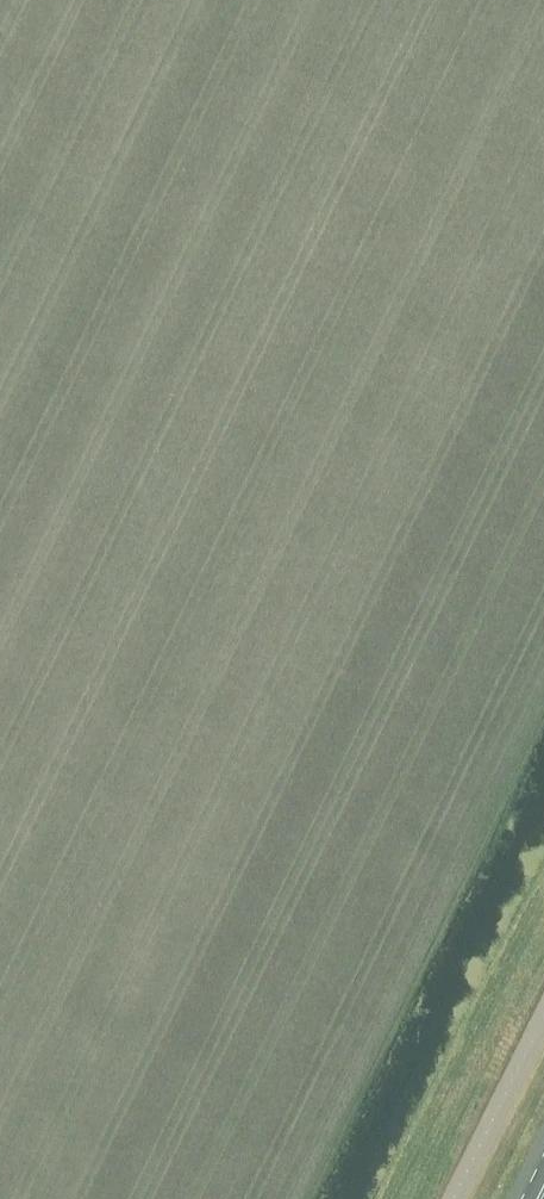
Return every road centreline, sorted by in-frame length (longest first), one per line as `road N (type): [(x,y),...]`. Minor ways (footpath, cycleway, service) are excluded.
road 1 (unclassified): [(543,1016),(453,1198)]

